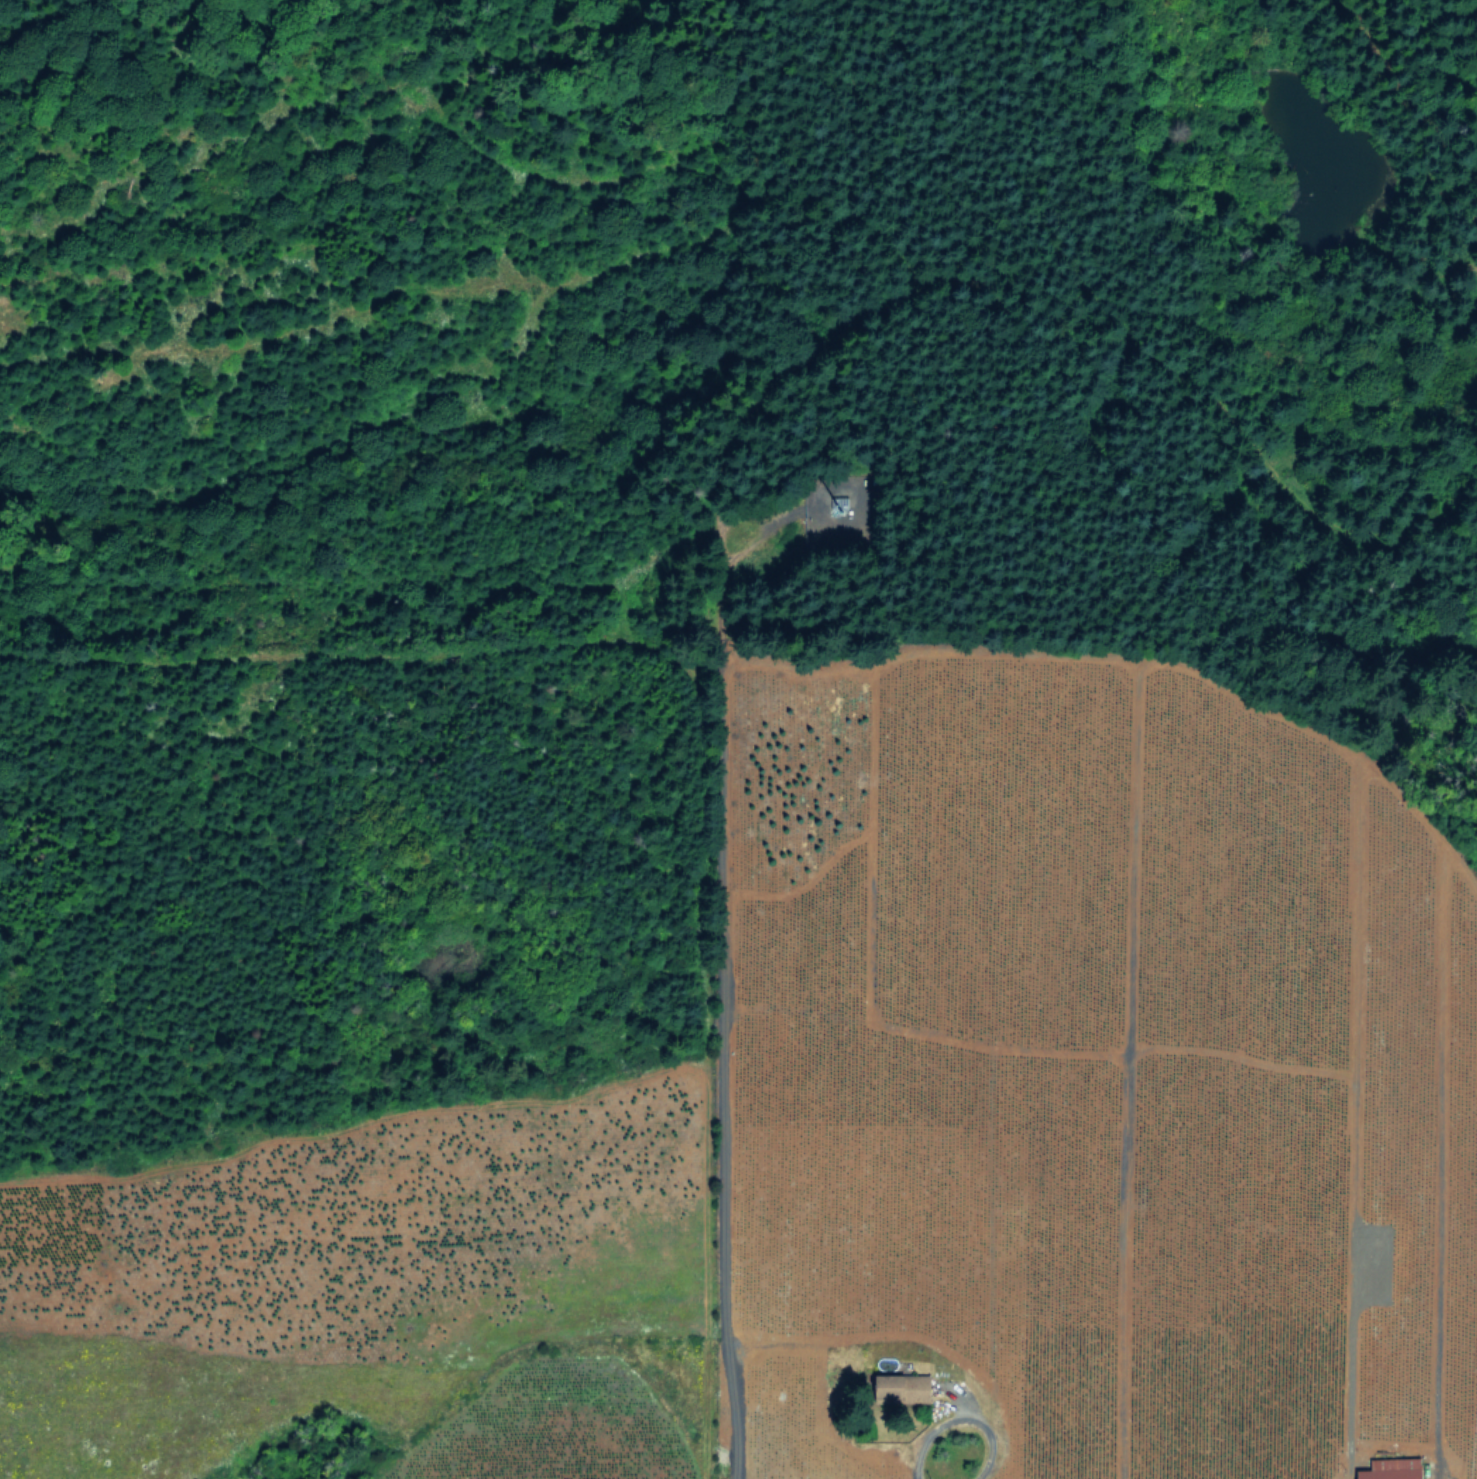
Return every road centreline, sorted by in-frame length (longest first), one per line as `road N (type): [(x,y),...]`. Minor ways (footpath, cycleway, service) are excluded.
road 1 (residential): [(681,1478),(618,1362),(594,1296),(547,1242),(403,1236),(0,1333)]

